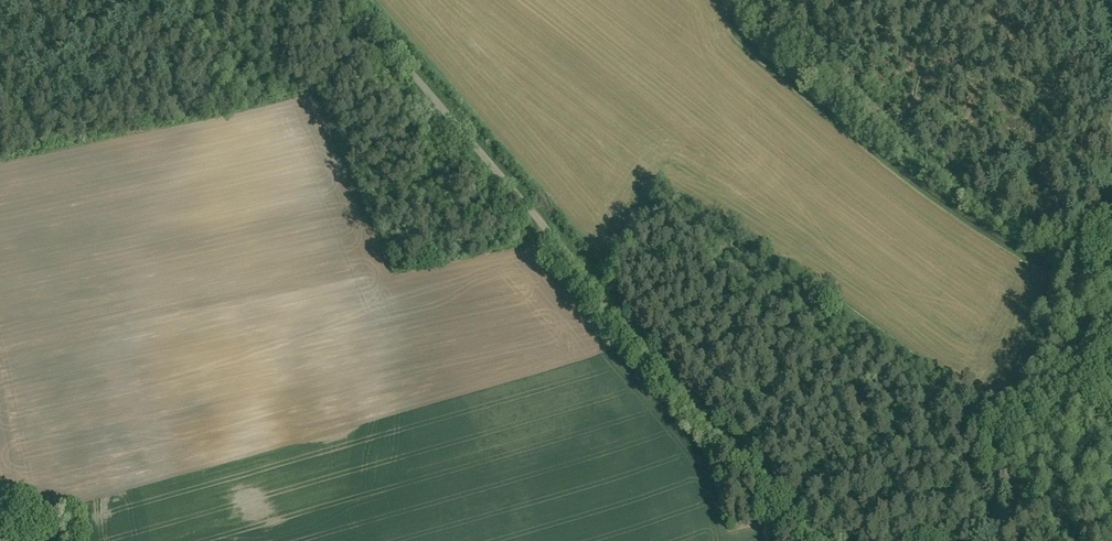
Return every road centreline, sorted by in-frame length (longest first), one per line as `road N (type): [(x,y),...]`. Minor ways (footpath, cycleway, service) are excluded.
road 1 (unclassified): [(353,0),(823,540)]
road 2 (track): [(852,540),(887,500),(976,431),(1029,374),(1111,199)]

